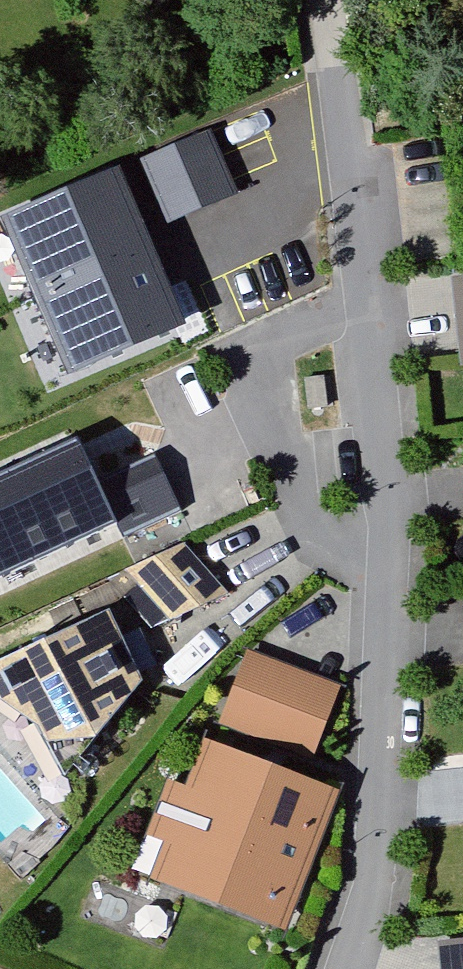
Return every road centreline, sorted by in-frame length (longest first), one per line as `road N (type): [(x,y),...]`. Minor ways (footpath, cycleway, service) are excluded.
road 1 (residential): [(328,0),(396,499),(347,968)]

